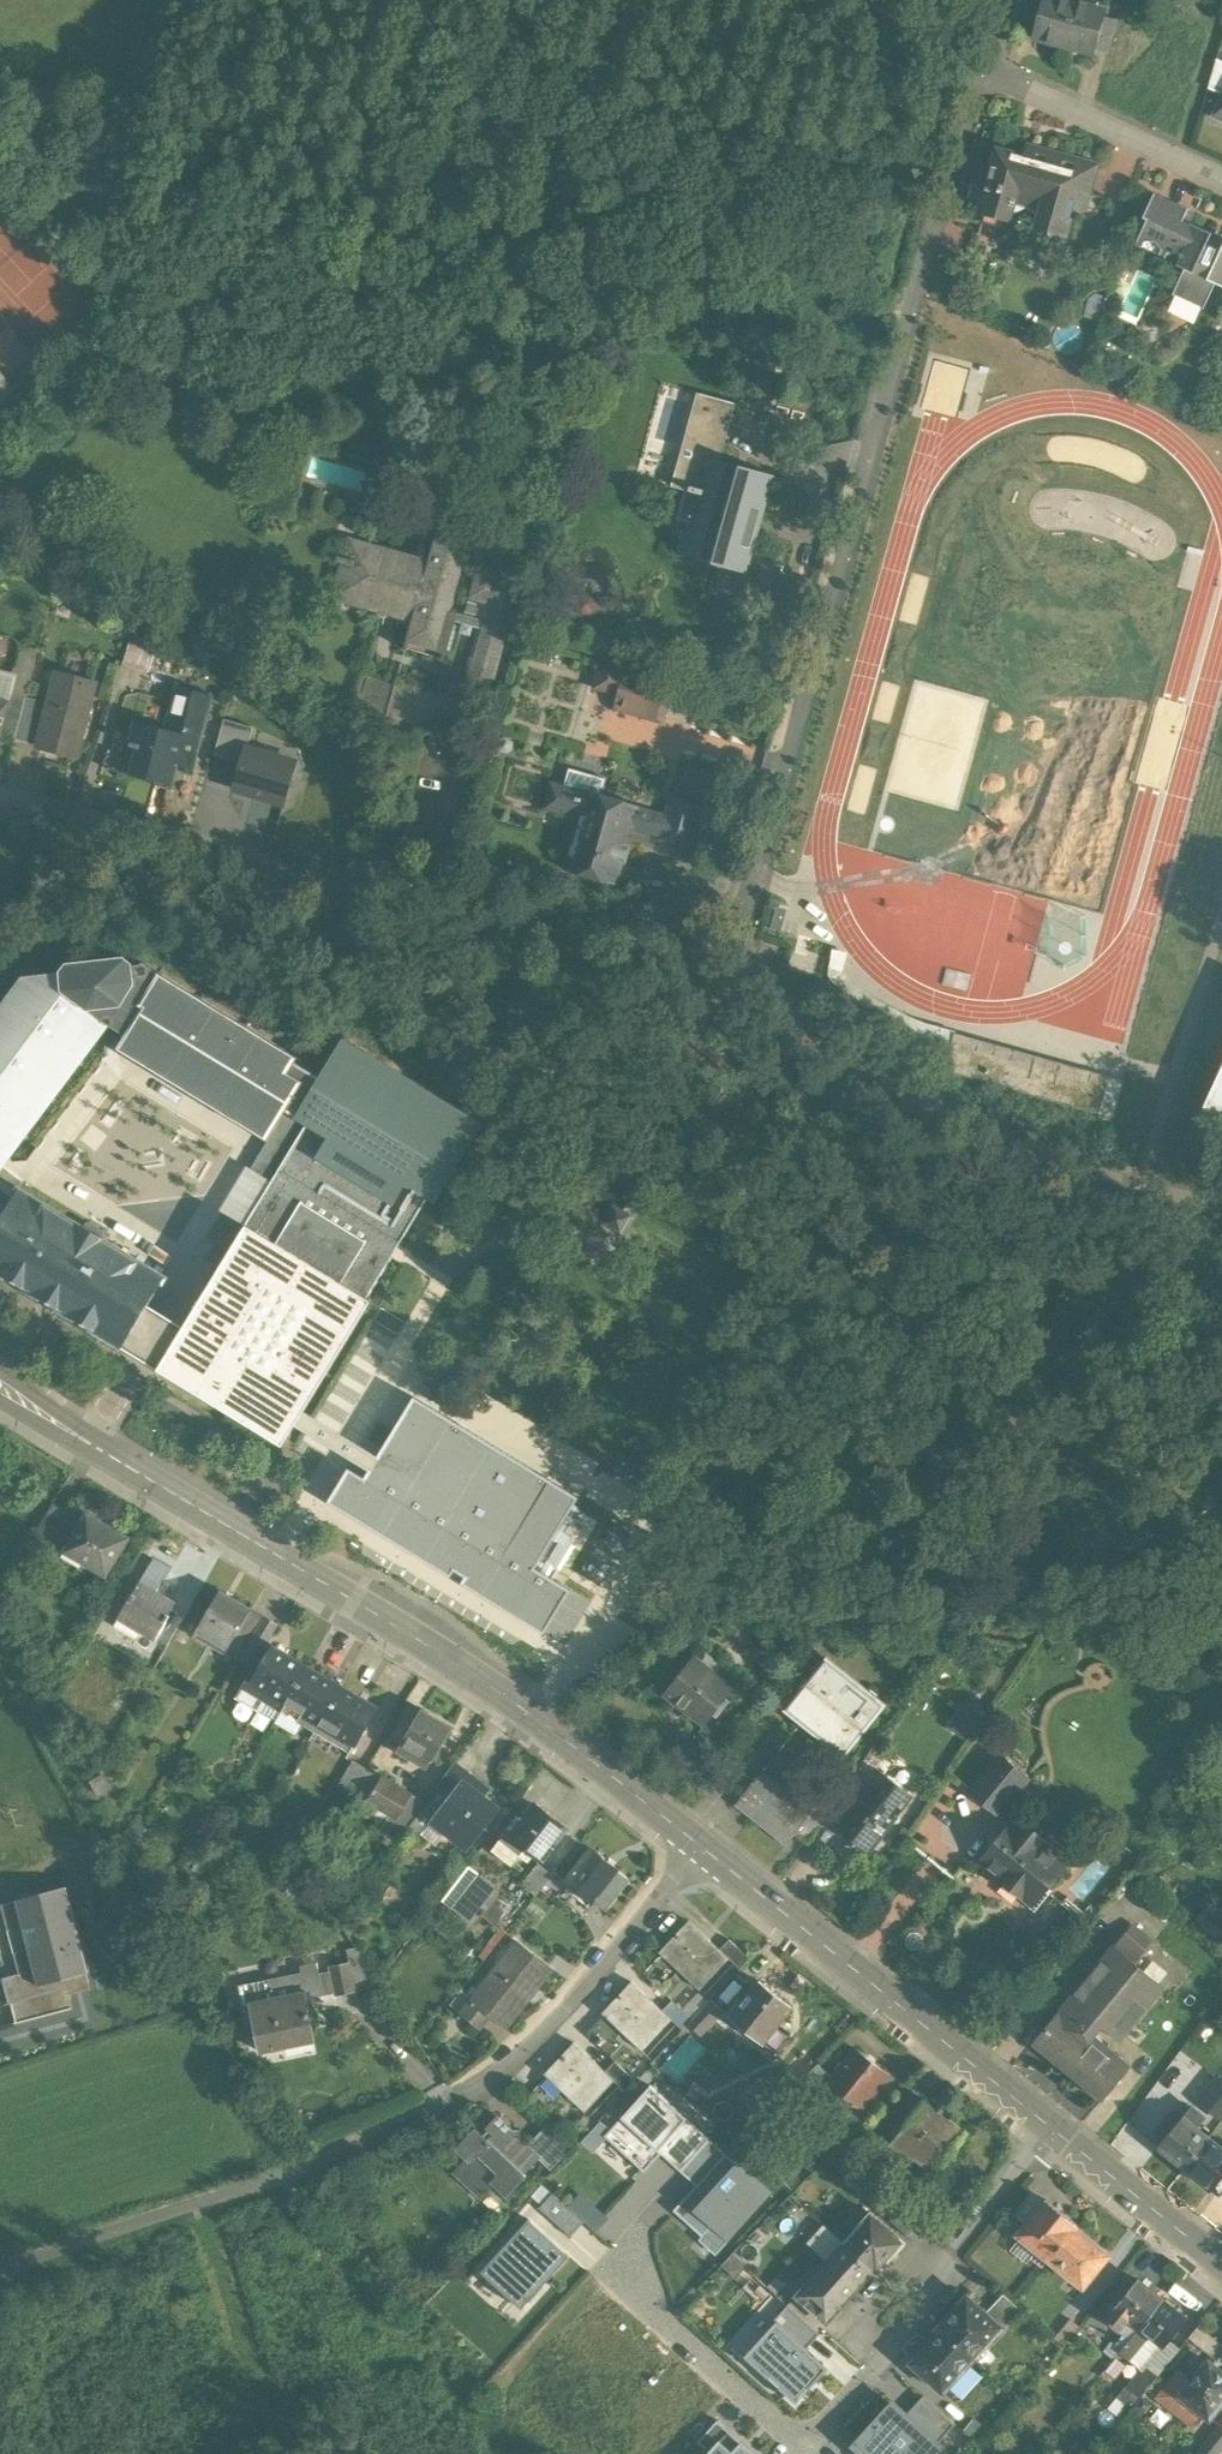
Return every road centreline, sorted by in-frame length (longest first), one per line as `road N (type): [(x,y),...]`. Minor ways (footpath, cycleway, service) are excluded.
road 1 (residential): [(750,1021),(997,89)]
road 2 (secondary): [(715,1856),(617,1775),(435,1646),(0,1394)]
road 3 (residential): [(625,2279),(811,2452),(873,2375),(867,2341),(1053,2124)]
road 4 (track): [(1221,1211),(957,1138),(812,1067),(750,1021)]
road 5 (residential): [(334,2162),(484,2097),(550,2044),(715,1856)]
road 6 (secondary): [(1053,2124),(715,1856)]
road 7 (track): [(0,2268),(334,2162)]
road 8 (residential): [(1221,189),(997,89)]
road 9 (secondary): [(1221,2255),(1053,2124)]

